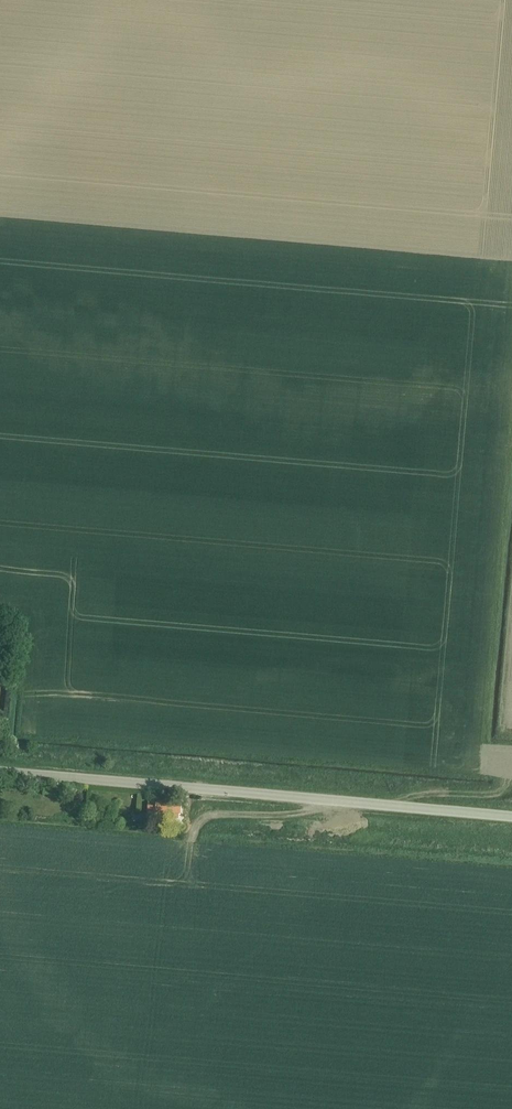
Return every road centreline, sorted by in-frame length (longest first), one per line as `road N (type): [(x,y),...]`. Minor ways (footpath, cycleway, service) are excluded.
road 1 (unclassified): [(511,816),(0,772)]

